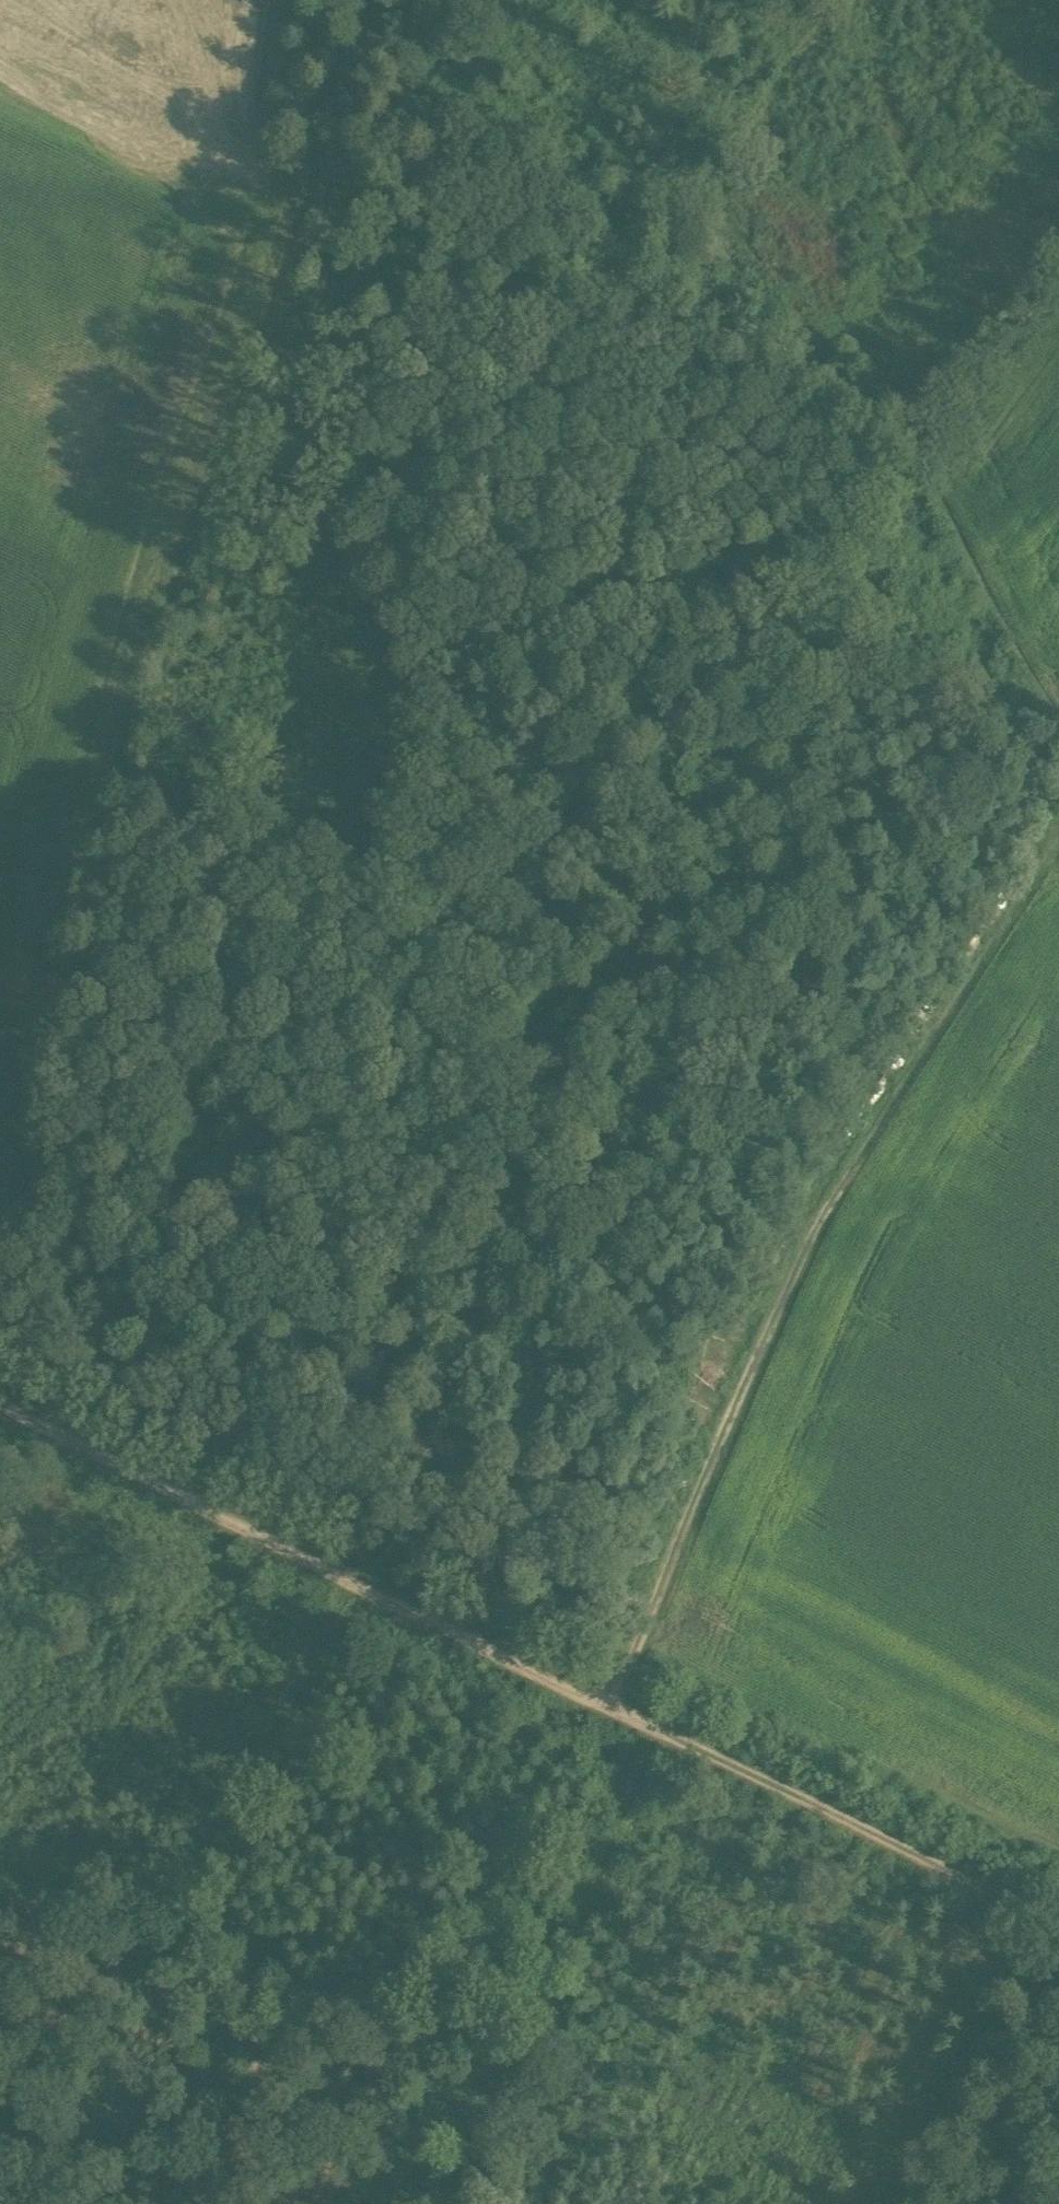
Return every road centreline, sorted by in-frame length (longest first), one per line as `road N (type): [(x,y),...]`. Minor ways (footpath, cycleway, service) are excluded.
road 1 (track): [(0,1403),(229,1521),(1058,1916)]

